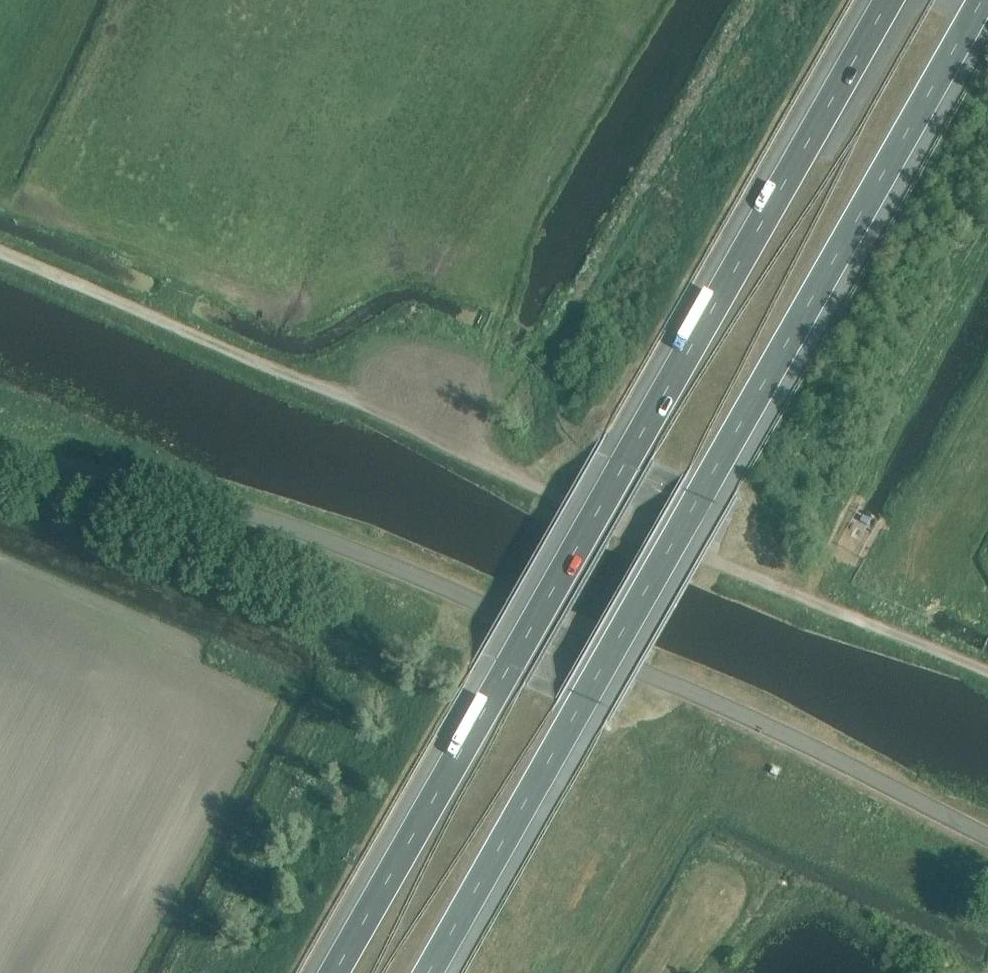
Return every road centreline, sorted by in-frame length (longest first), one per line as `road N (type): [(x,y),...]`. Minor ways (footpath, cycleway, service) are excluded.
road 1 (motorway): [(887,0),(335,972)]
road 2 (motorway): [(429,972),(980,0)]
road 3 (track): [(0,251),(414,428),(635,533),(987,670)]
road 4 (unclassified): [(987,840),(632,672),(229,507),(96,469),(0,453)]

